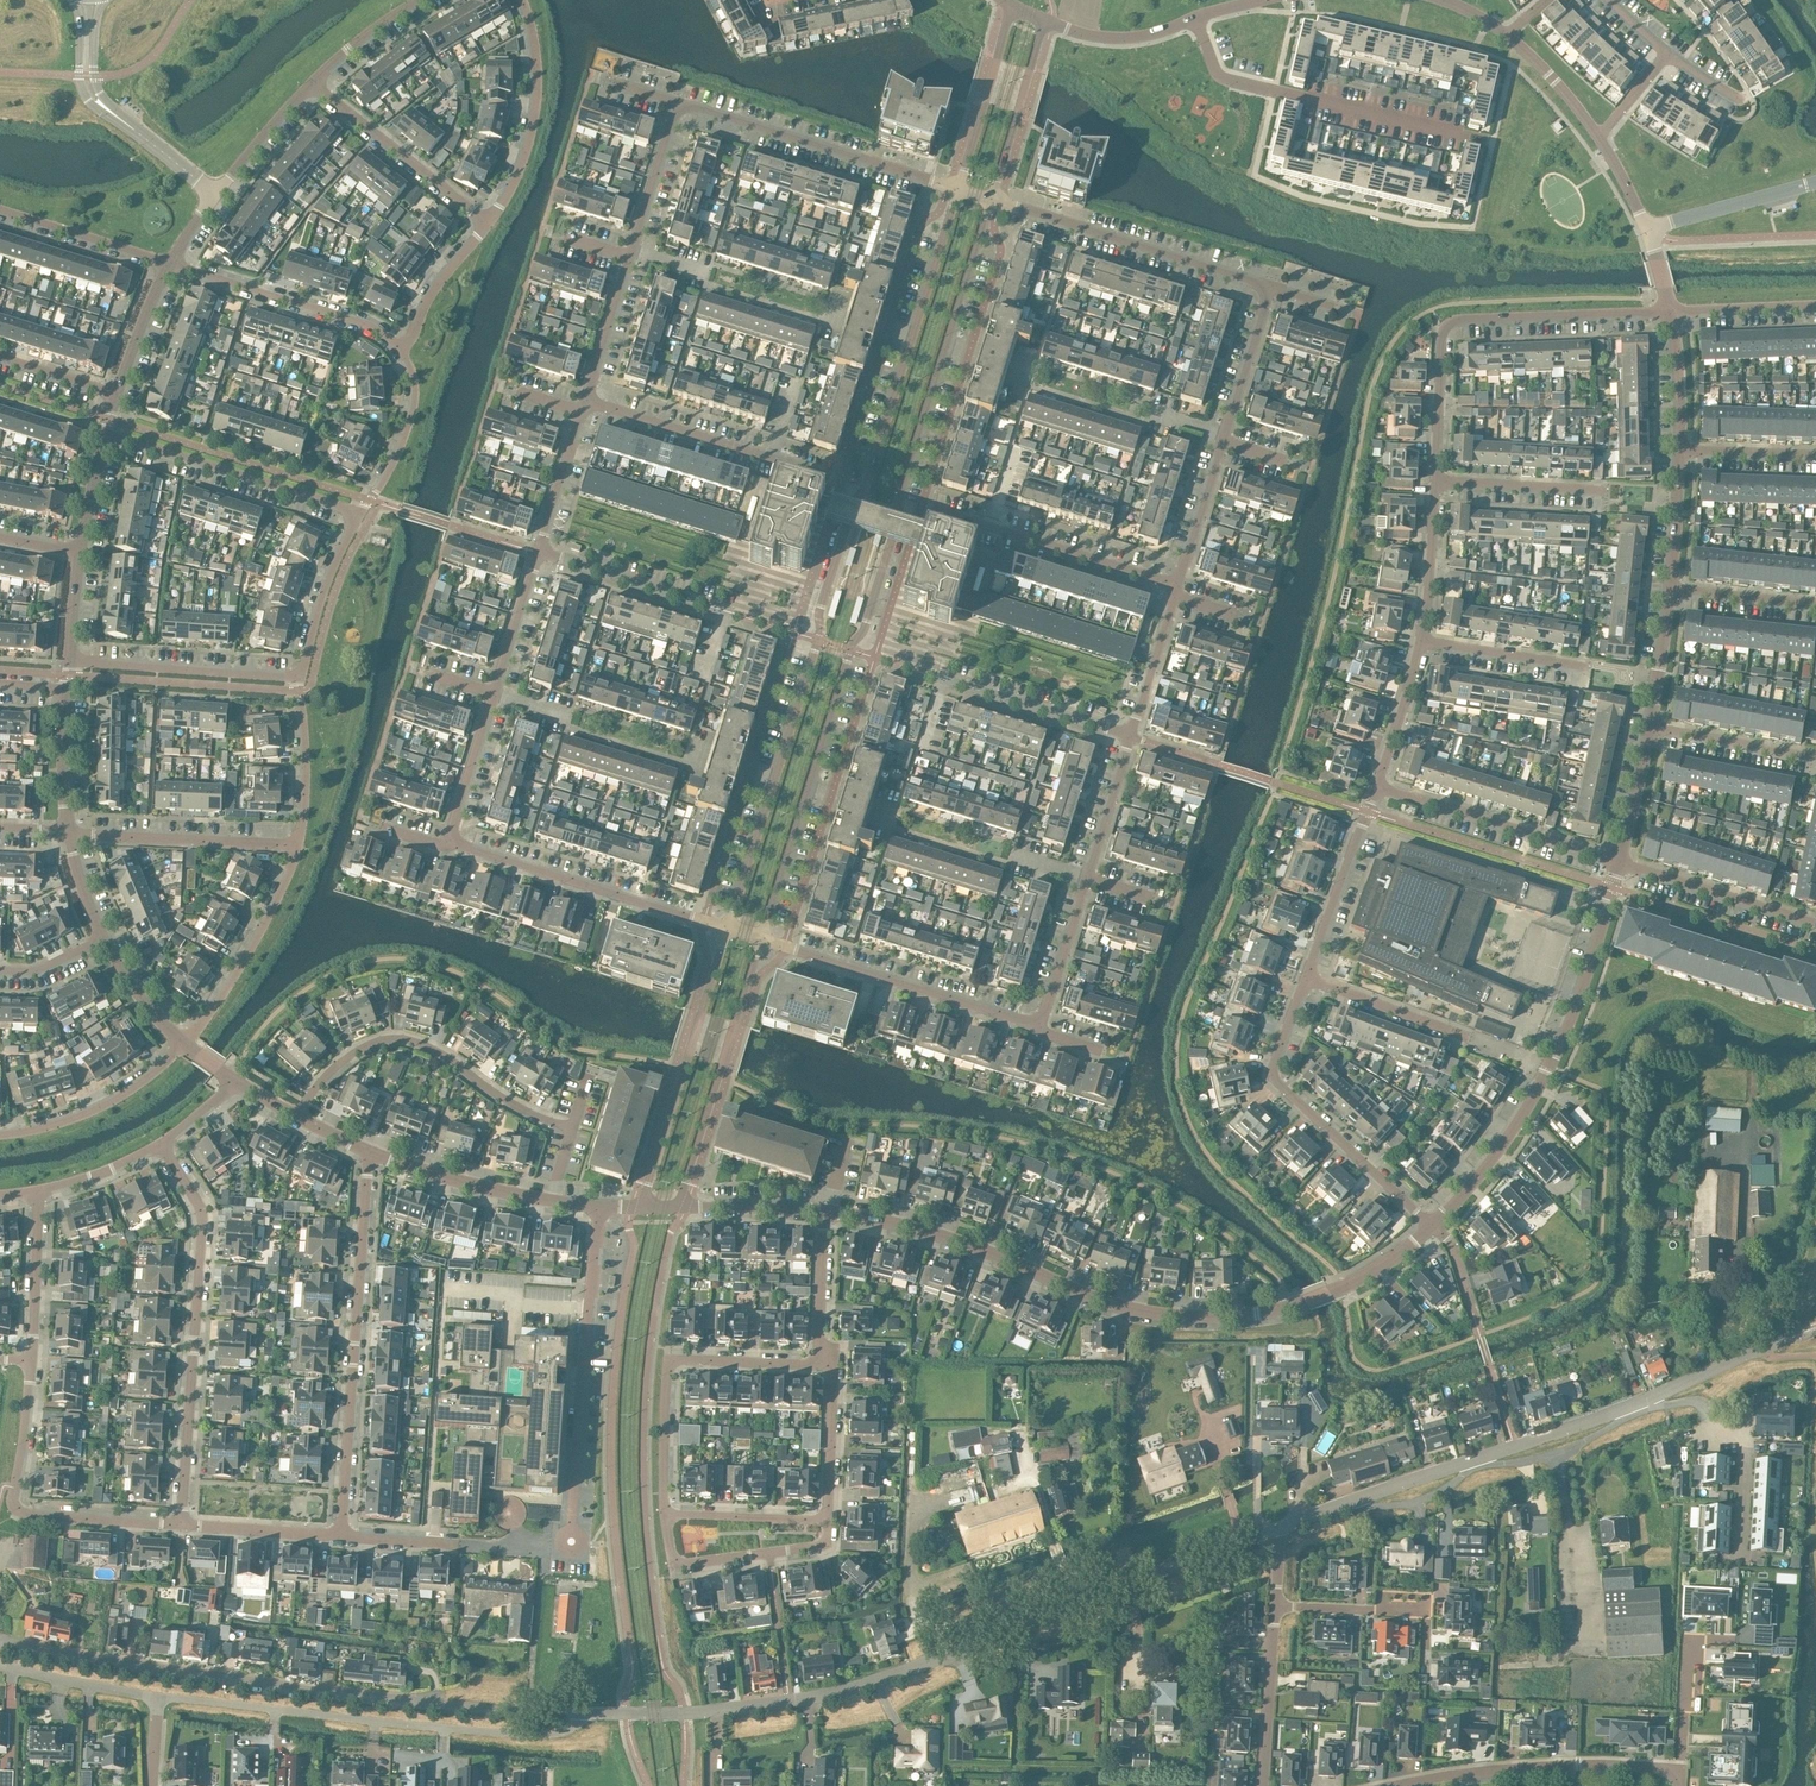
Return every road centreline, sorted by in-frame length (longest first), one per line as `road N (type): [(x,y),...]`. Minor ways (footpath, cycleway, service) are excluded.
road 1 (residential): [(959,190),(820,608),(818,640),(727,928)]
road 2 (residential): [(760,937),(899,521),(897,508),(990,200)]
road 3 (unclassified): [(580,1712),(717,1712),(875,1681),(1281,1527)]
road 4 (unclassified): [(0,1640),(121,1667),(391,1703),(580,1712)]
road 5 (residential): [(1305,1301),(1256,1314),(1146,1312),(903,1224),(824,1210)]
road 6 (residential): [(580,1712),(574,1726),(552,1734),(513,1733),(158,1696)]
road 7 (residential): [(1432,1227),(1497,1152),(1550,1068),(1582,991),(1619,862)]
road 8 (residential): [(161,1143),(200,1207),(181,1525)]
road 9 (residential): [(1439,484),(1441,334),(1448,322),(1672,310)]
road 10 (residential): [(368,1153),(342,1536)]
road 11 (unclassified): [(1281,1527),(1636,1405)]
road 12 (residential): [(571,1542),(599,1207)]
road 13 (residential): [(572,1129),(502,1101),(441,1052),(404,1038),(360,1049),(326,1076),(296,1117)]
road 14 (residential): [(1432,1227),(1272,1075),(1308,979)]
road 15 (residential): [(30,1362),(12,1502),(21,1512),(181,1525)]
road 16 (residential): [(1193,17),(1221,77),(1458,135)]
road 17 (residential): [(1679,1785),(1680,1768),(1577,1763),(1395,1785)]
road 18 (residential): [(664,1512),(667,1361),(817,1364)]
road 19 (residential): [(1274,289),(990,200)]
road 20 (residential): [(959,190),(676,104)]
road 21 (residential): [(727,928),(447,844)]
road 22 (residential): [(1038,1026),(760,937)]
road 23 (residential): [(727,928),(641,1206)]
road 24 (residential): [(677,1207),(760,937)]
road 25 (residential): [(360,512),(105,433)]
road 26 (residential): [(832,476),(586,401)]
road 27 (residential): [(1180,584),(935,508)]
road 28 (residential): [(1619,862),(1376,785)]
road 29 (residential): [(170,263),(369,325),(400,349)]
road 30 (residential): [(1636,1405),(1697,1403),(1717,1433),(1740,1436),(1740,1556)]
road 31 (residential): [(487,224),(516,175),(535,108),(535,47),(521,0)]
road 32 (residential): [(300,847),(67,833)]
road 33 (residential): [(300,677),(70,660)]
road 34 (residential): [(186,1045),(263,928),(300,847)]
road 35 (residential): [(825,1519),(821,1545),(682,1564),(674,1561),(664,1512)]
road 36 (residential): [(487,224),(318,82)]
road 37 (residential): [(0,1135),(69,1121),(115,1100),(186,1045)]
road 38 (residential): [(1308,979),(1376,785)]
road 39 (residential): [(1815,923),(1619,862)]
road 40 (residential): [(342,1536),(544,1546)]
road 41 (residential): [(941,679),(1130,737)]
road 42 (residential): [(725,611),(537,553)]
road 43 (unclassified): [(1636,1405),(1815,1328)]
road 44 (residential): [(1011,8),(959,190)]
road 45 (residential): [(549,1201),(464,1185),(368,1153)]
road 46 (residential): [(990,200),(1043,21)]
road 47 (residential): [(400,349),(416,387),(413,410),(394,462),(360,512)]
road 48 (residential): [(1262,1785),(1275,1606)]
road 49 (residential): [(170,263),(0,211)]
road 50 (residential): [(300,677),(331,572),(360,512)]
road 51 (residential): [(1815,182),(1648,232)]
road 52 (residential): [(817,1364),(834,1365),(825,1519)]
road 53 (residential): [(40,1191),(30,1362)]
road 54 (residential): [(1468,1039),(1308,979)]
road 55 (residential): [(300,847),(307,779),(300,677)]
road 56 (residential): [(1606,493),(1439,484)]
road 57 (residential): [(1588,669),(1424,642)]
road 58 (residential): [(1811,757),(1651,726)]
road 59 (residential): [(158,1696),(0,1663)]
road 60 (residential): [(181,1525),(342,1536)]
road 61 (residential): [(664,1512),(825,1519)]
road 62 (residential): [(1424,642),(1439,484)]
road 63 (residential): [(447,844),(493,693)]
road 64 (residential): [(1038,1026),(1092,881)]
road 65 (residential): [(1193,17),(1128,37),(1043,21)]
road 66 (residential): [(824,1210),(817,1364)]
road 67 (residential): [(1228,435),(1274,289)]
road 68 (residential): [(400,349),(434,288),(487,224)]
road 69 (residential): [(634,251),(676,104)]
road 70 (residential): [(1275,1606),(1426,1612)]
road 71 (residential): [(1376,785),(1424,642)]
road 72 (residential): [(218,194),(318,82)]
road 73 (residential): [(586,401),(631,259)]
road 74 (residential): [(1092,881),(1130,737)]
road 75 (residential): [(1180,584),(1225,443)]
road 76 (residential): [(1305,1301),(1386,1263),(1432,1227)]
road 77 (residential): [(537,553),(582,413)]
road 78 (residential): [(824,1210),(677,1207)]
road 79 (residential): [(493,693),(537,553)]
road 80 (residential): [(1130,737),(1177,598)]
road 81 (residential): [(1815,605),(1672,588)]
road 82 (residential): [(1672,310),(1815,306)]
road 83 (residential): [(67,833),(67,690)]
road 84 (residential): [(116,395),(170,263)]
road 85 (residential): [(218,194),(106,109)]
road 86 (residential): [(1619,862),(1651,726)]
road 87 (residential): [(1651,726),(1672,588)]
road 88 (residential): [(1680,449),(1672,310)]
road 89 (residential): [(1672,588),(1680,449)]
road 90 (residential): [(1598,139),(1506,35)]
road 91 (residential): [(186,1045),(97,940)]
road 92 (residential): [(1815,452),(1680,449)]
road 93 (residential): [(318,82),(422,0)]
road 94 (residential): [(161,1143),(102,1174),(40,1191)]
road 95 (residential): [(77,0),(81,87),(88,102),(106,109)]
road 96 (residential): [(116,395),(0,361)]
road 97 (residential): [(1479,1335),(1451,1244),(1432,1227)]

